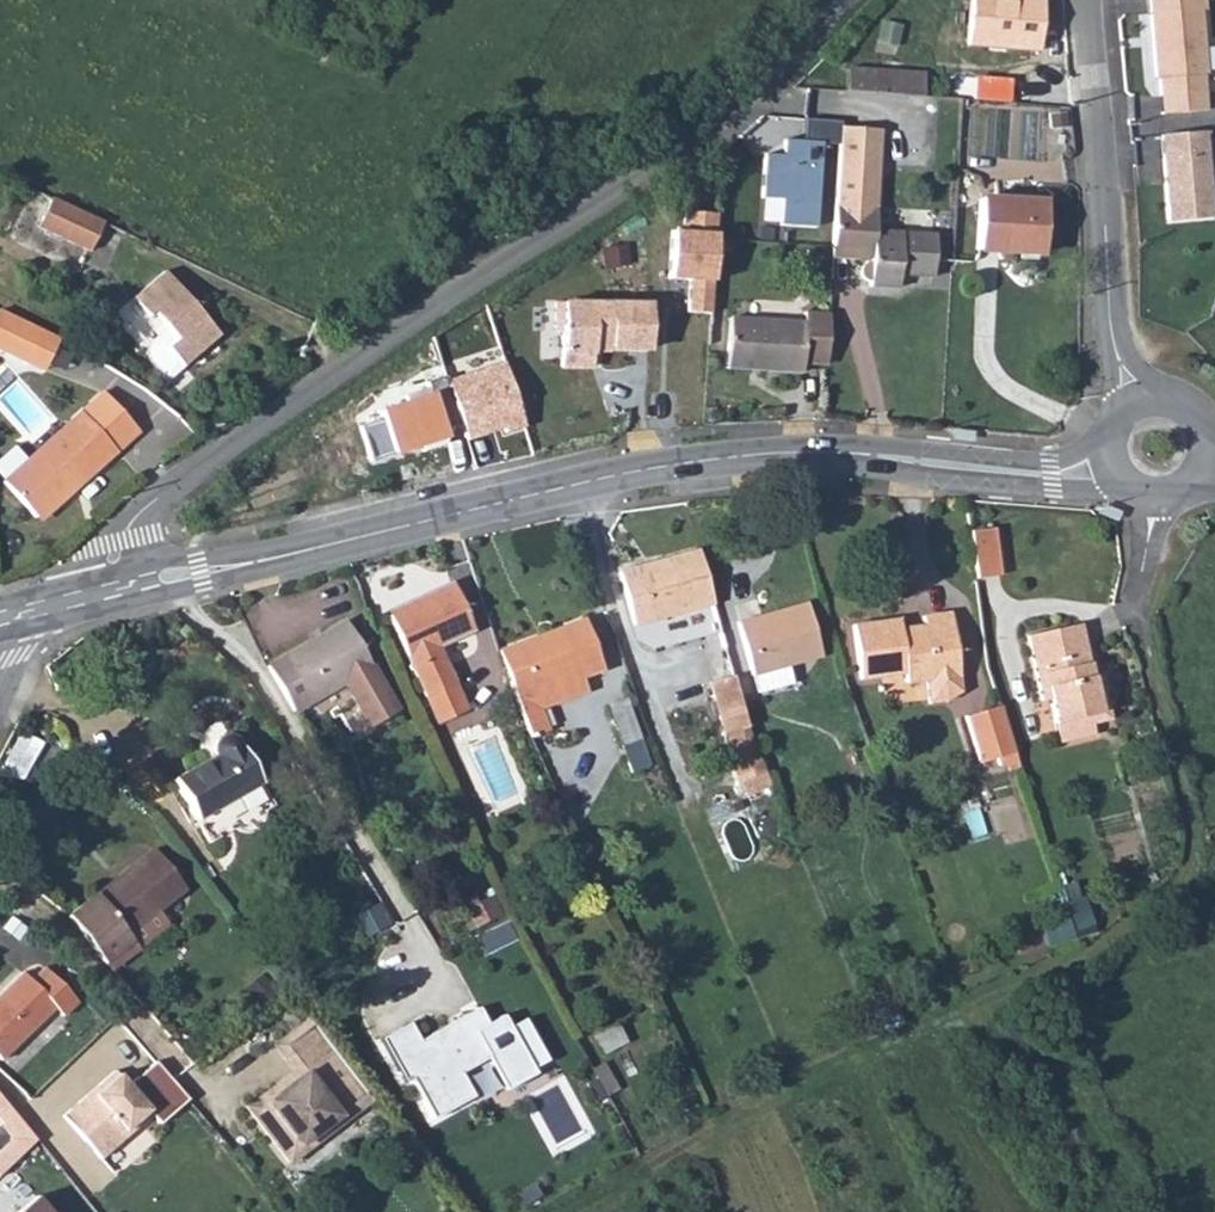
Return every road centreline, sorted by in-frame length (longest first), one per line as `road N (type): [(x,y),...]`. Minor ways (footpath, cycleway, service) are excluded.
road 1 (secondary): [(1113,464),(1053,477),(776,455),(641,472),(113,593)]
road 2 (residential): [(113,593),(127,528),(208,451),(746,88),(835,0)]
road 3 (residential): [(1090,0),(1114,349),(1139,405)]
road 4 (unclassified): [(1150,666),(1134,608),(1156,495)]

